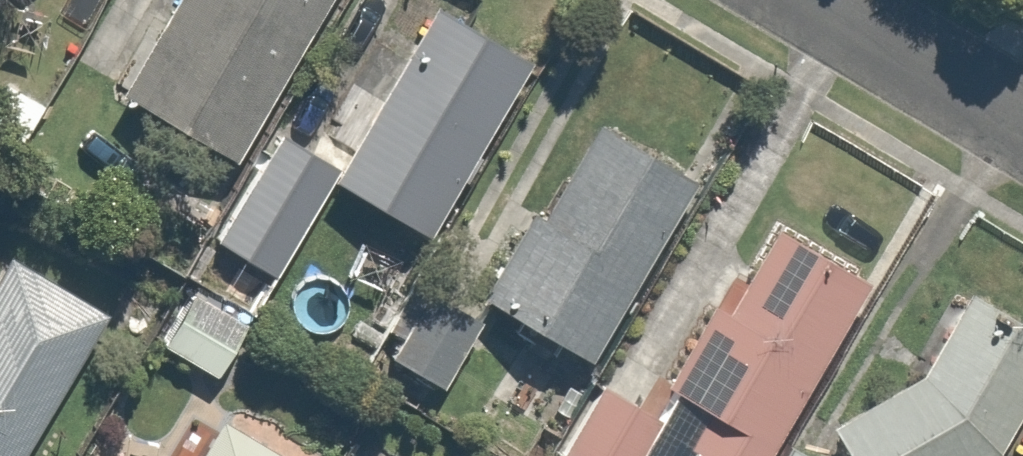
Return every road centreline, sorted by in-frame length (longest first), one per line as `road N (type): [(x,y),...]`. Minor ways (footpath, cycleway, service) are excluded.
road 1 (residential): [(1022,134),(803,0)]

